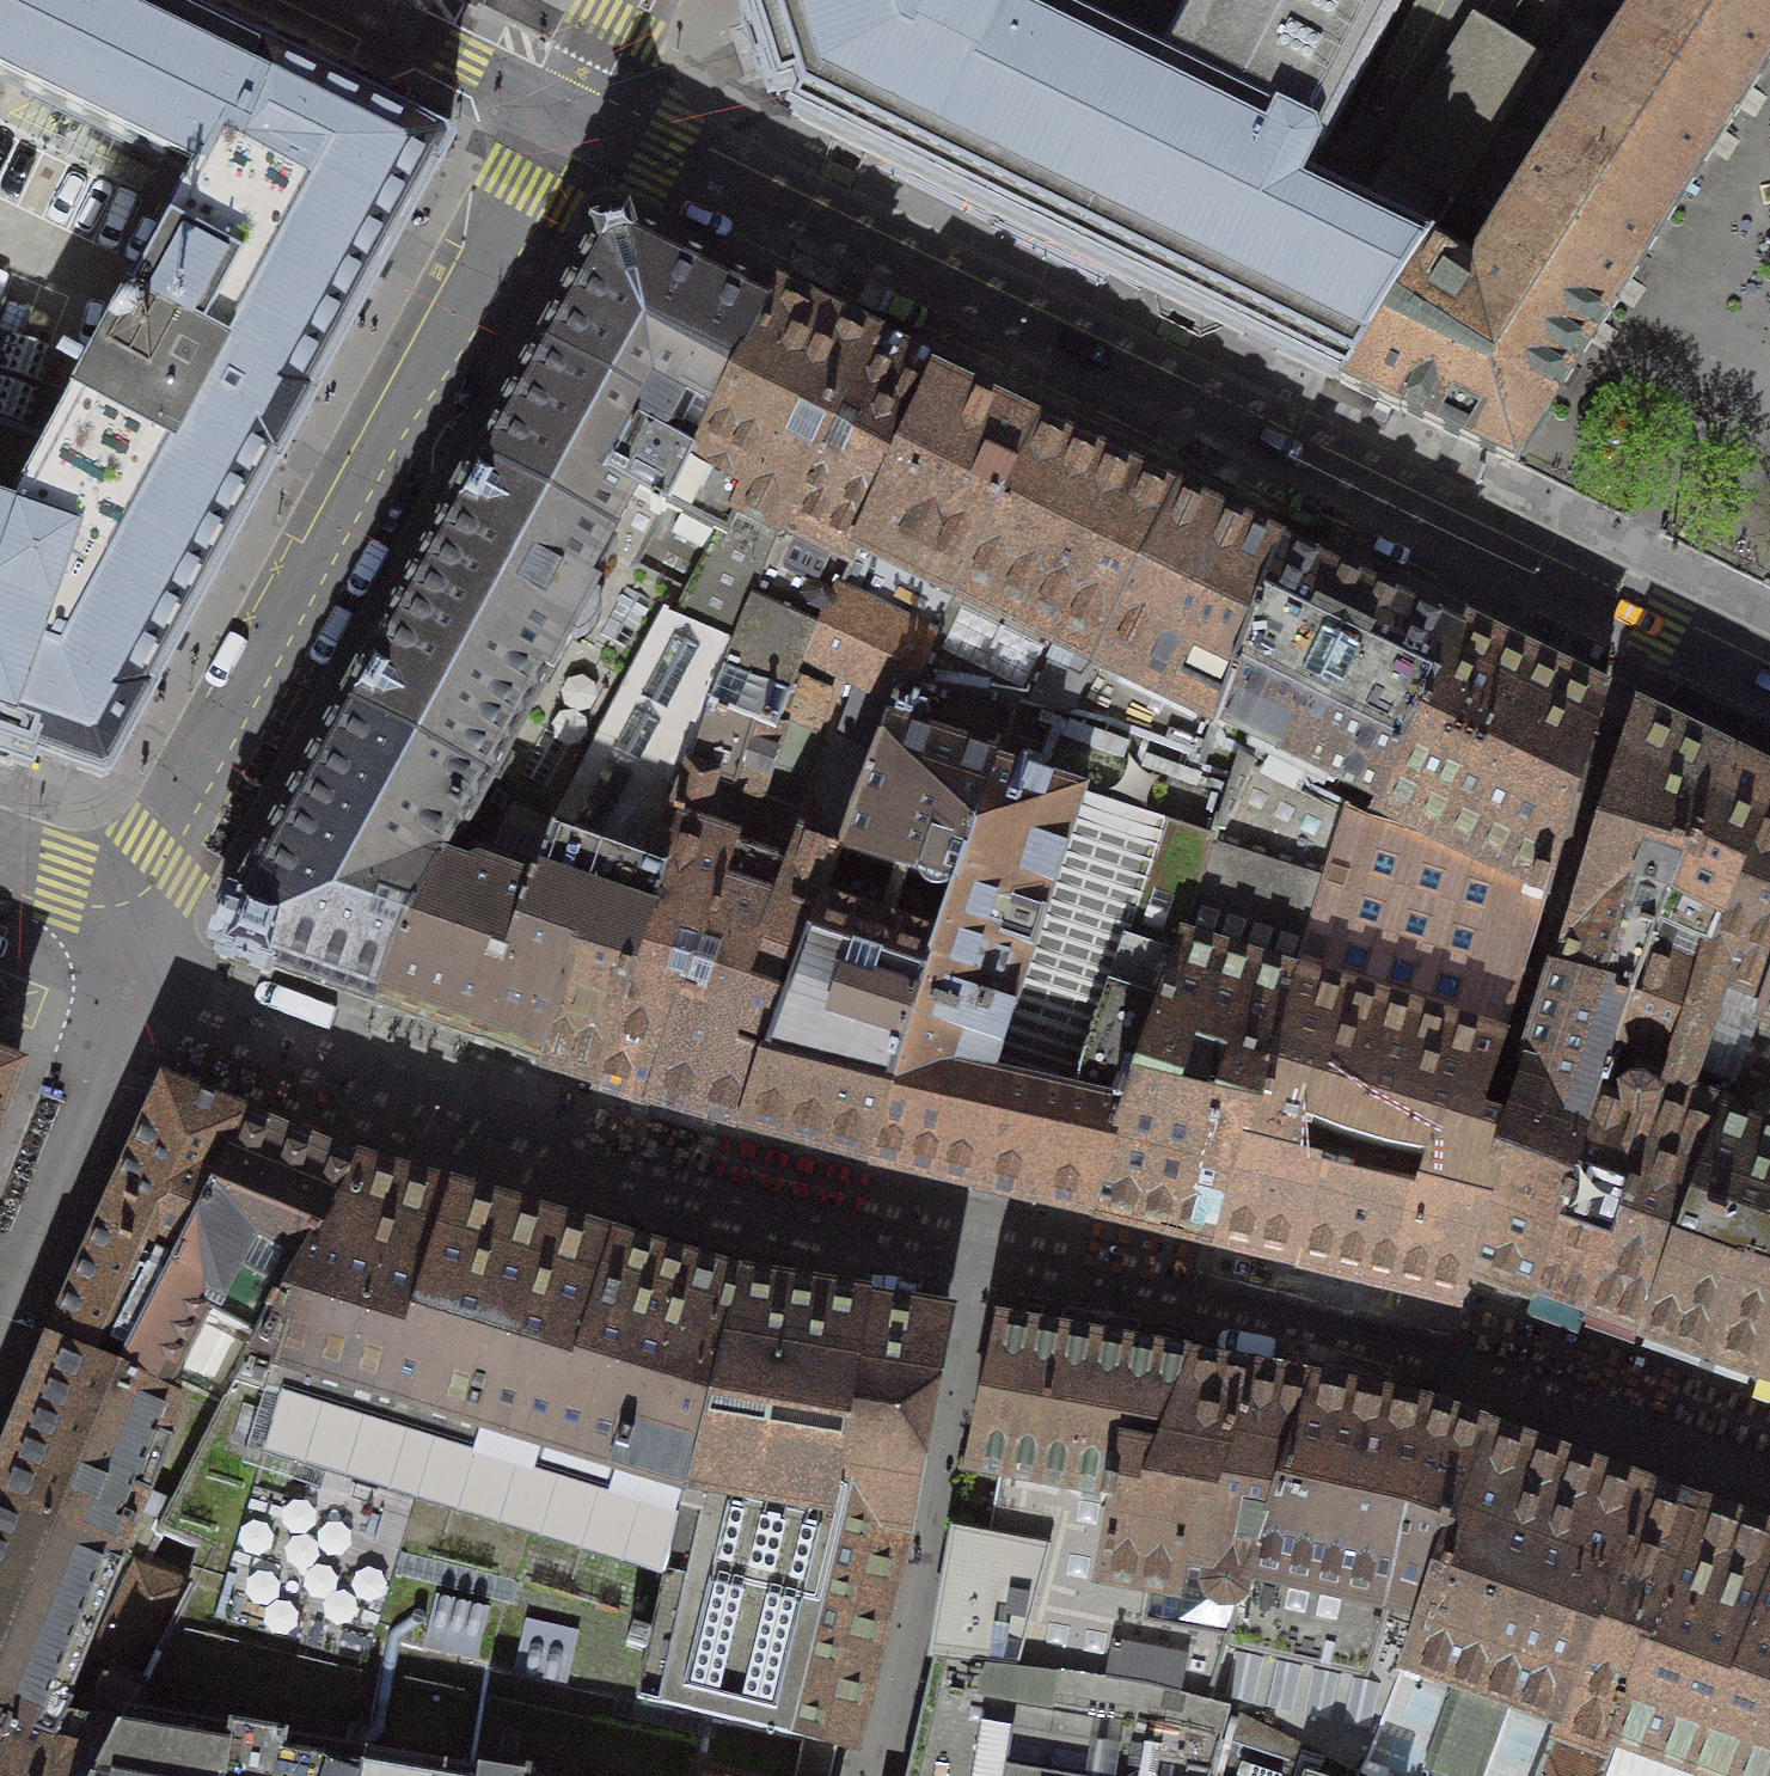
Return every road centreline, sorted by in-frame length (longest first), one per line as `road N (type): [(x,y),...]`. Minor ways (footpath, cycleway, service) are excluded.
road 1 (tertiary): [(572,111),(1769,694)]
road 2 (residential): [(572,111),(160,860),(143,910)]
road 3 (residential): [(0,1303),(91,1071),(143,910)]
road 4 (tertiary): [(343,0),(572,111)]
road 5 (residential): [(143,910),(0,856)]
road 6 (residential): [(629,0),(572,111)]

